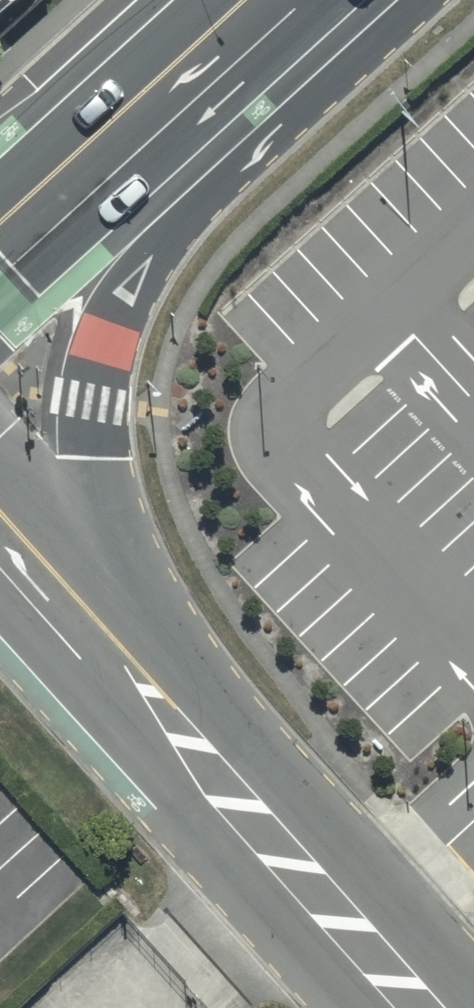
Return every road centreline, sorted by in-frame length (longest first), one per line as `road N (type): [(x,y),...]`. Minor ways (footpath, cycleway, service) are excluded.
road 1 (secondary): [(224,37),(194,167),(117,301),(100,351),(99,404),(135,610),(212,793)]
road 2 (unclassified): [(0,567),(212,793)]
road 3 (secondary): [(0,242),(224,37)]
road 4 (unclassified): [(212,793),(404,1007)]

